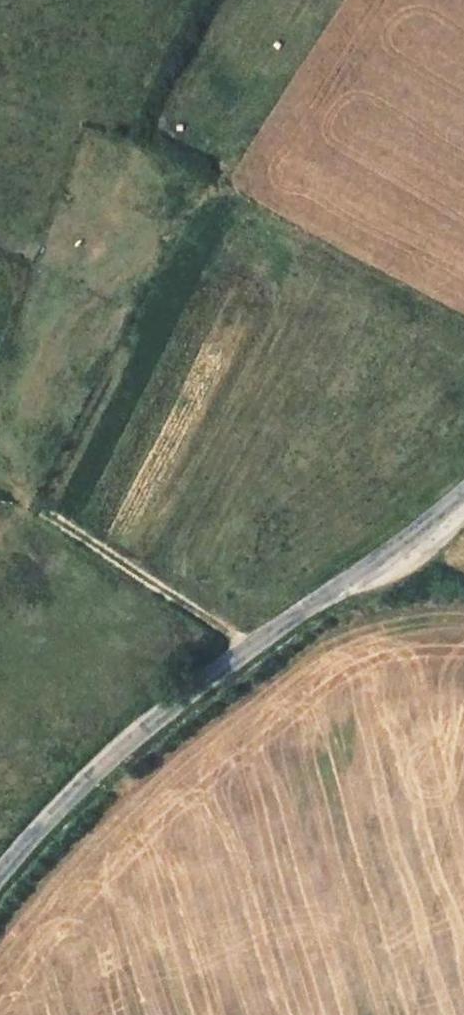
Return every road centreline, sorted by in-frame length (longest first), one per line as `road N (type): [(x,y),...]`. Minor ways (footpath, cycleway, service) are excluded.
road 1 (unclassified): [(463,495),(393,554),(149,723),(0,877)]

